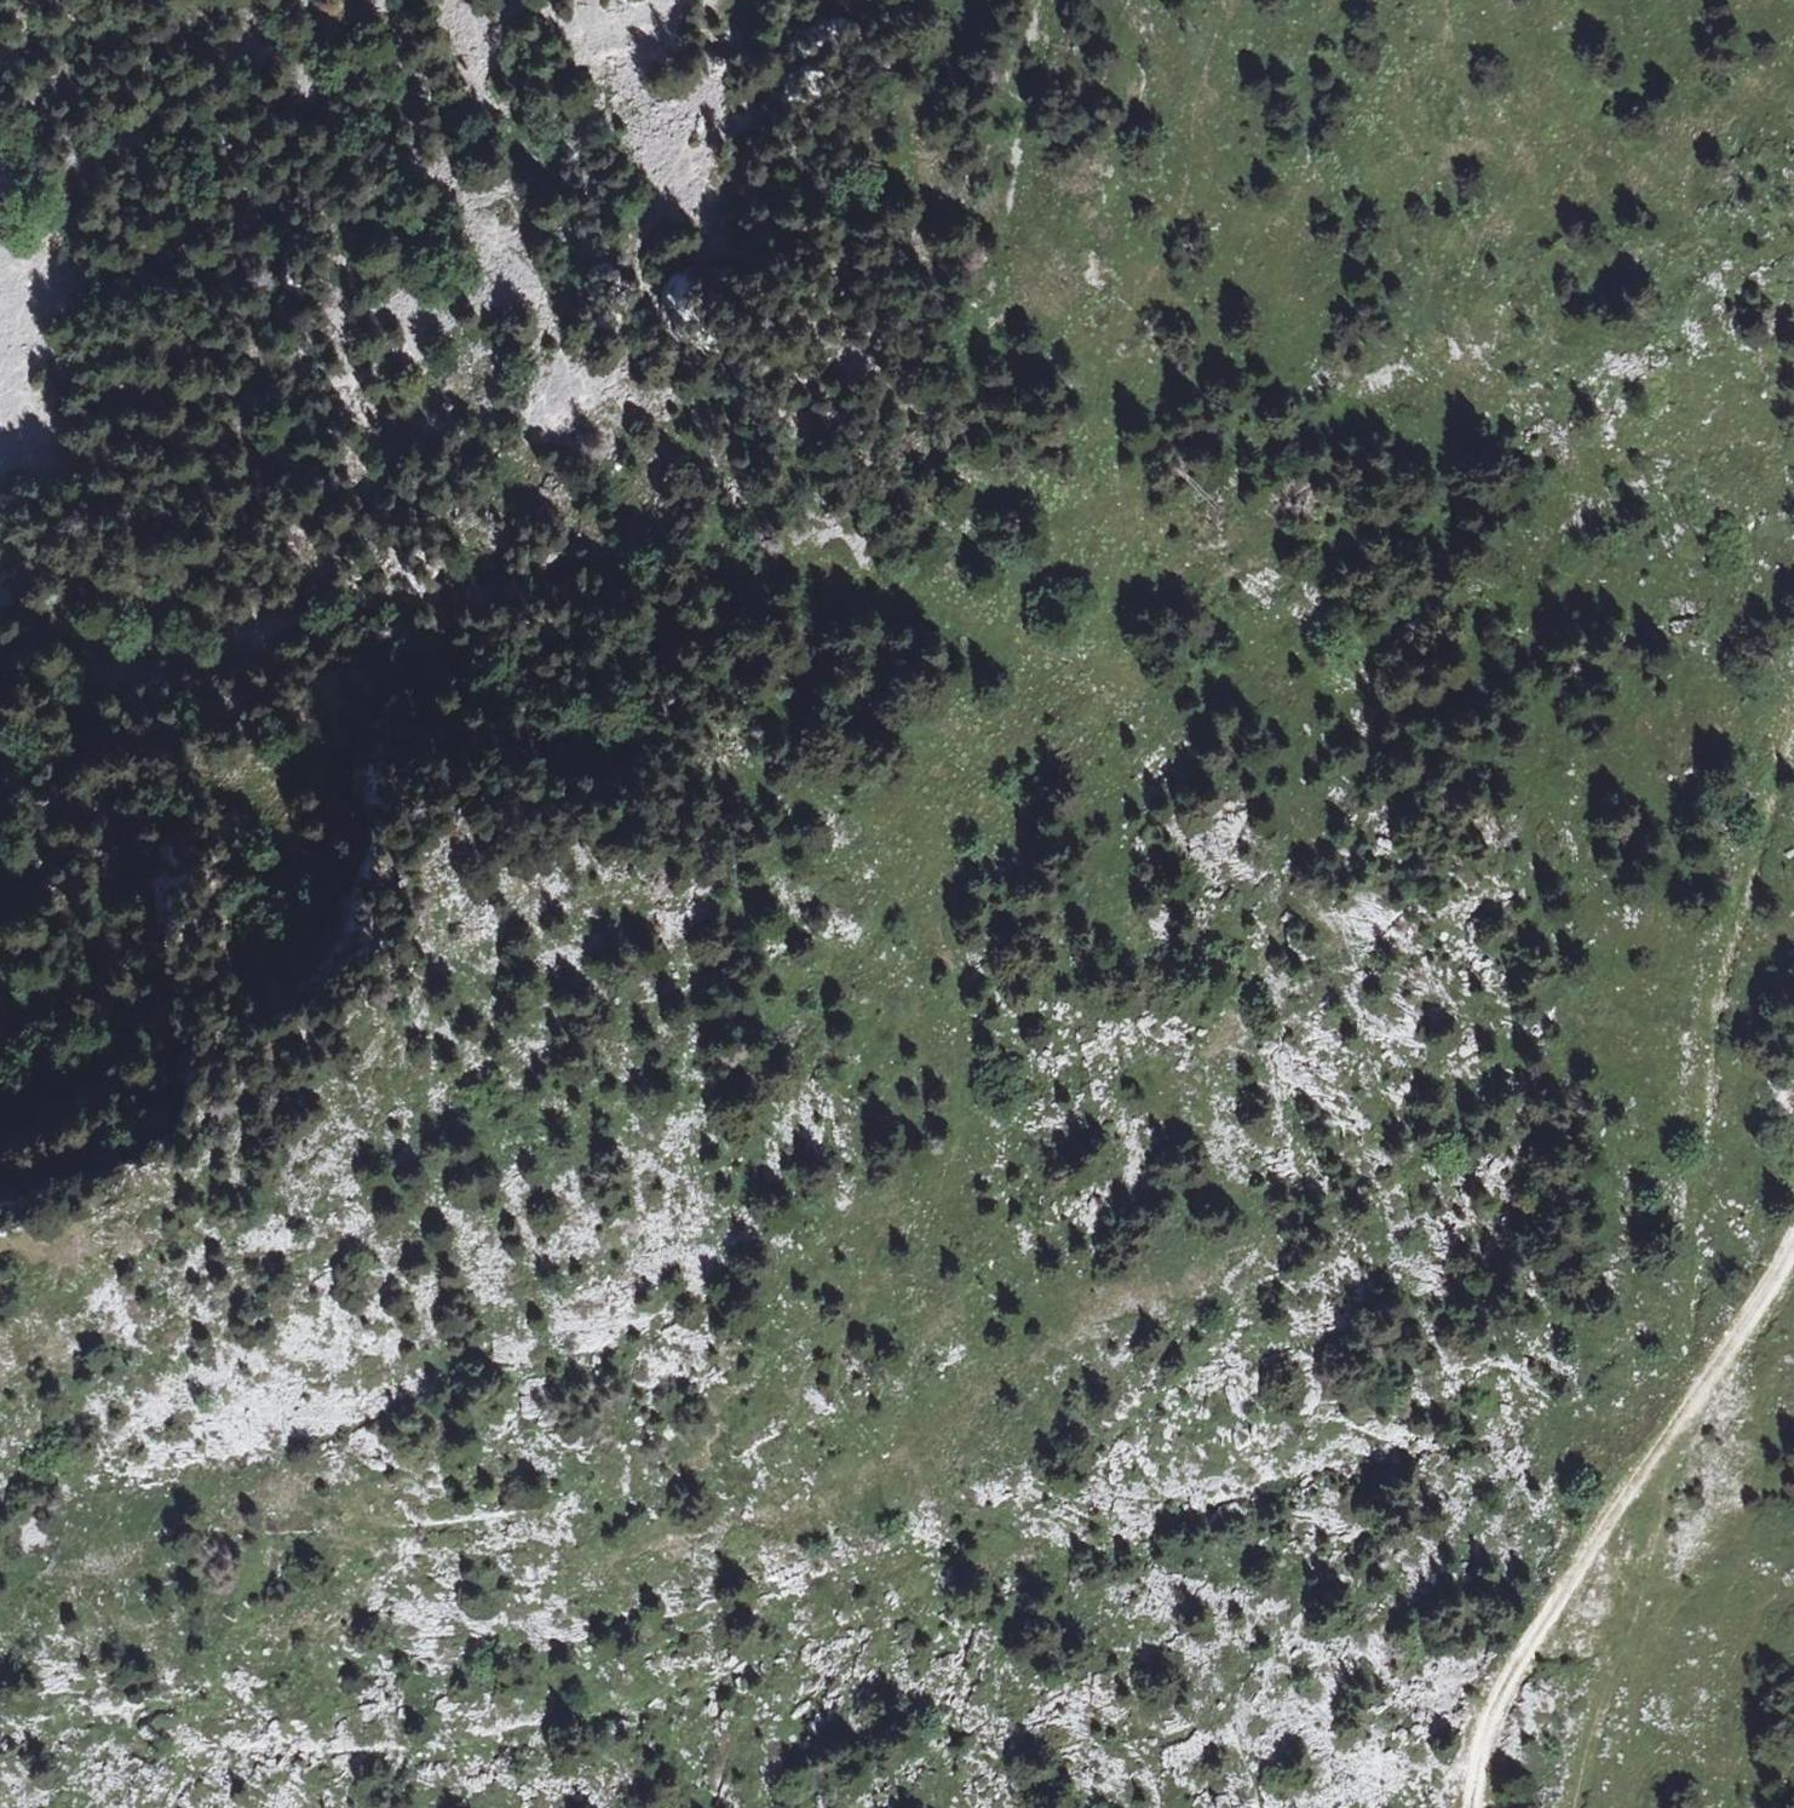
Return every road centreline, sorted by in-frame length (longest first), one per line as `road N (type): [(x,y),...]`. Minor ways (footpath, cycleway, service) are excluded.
road 1 (track): [(1472,1807),(1496,1711),(1793,1242)]

